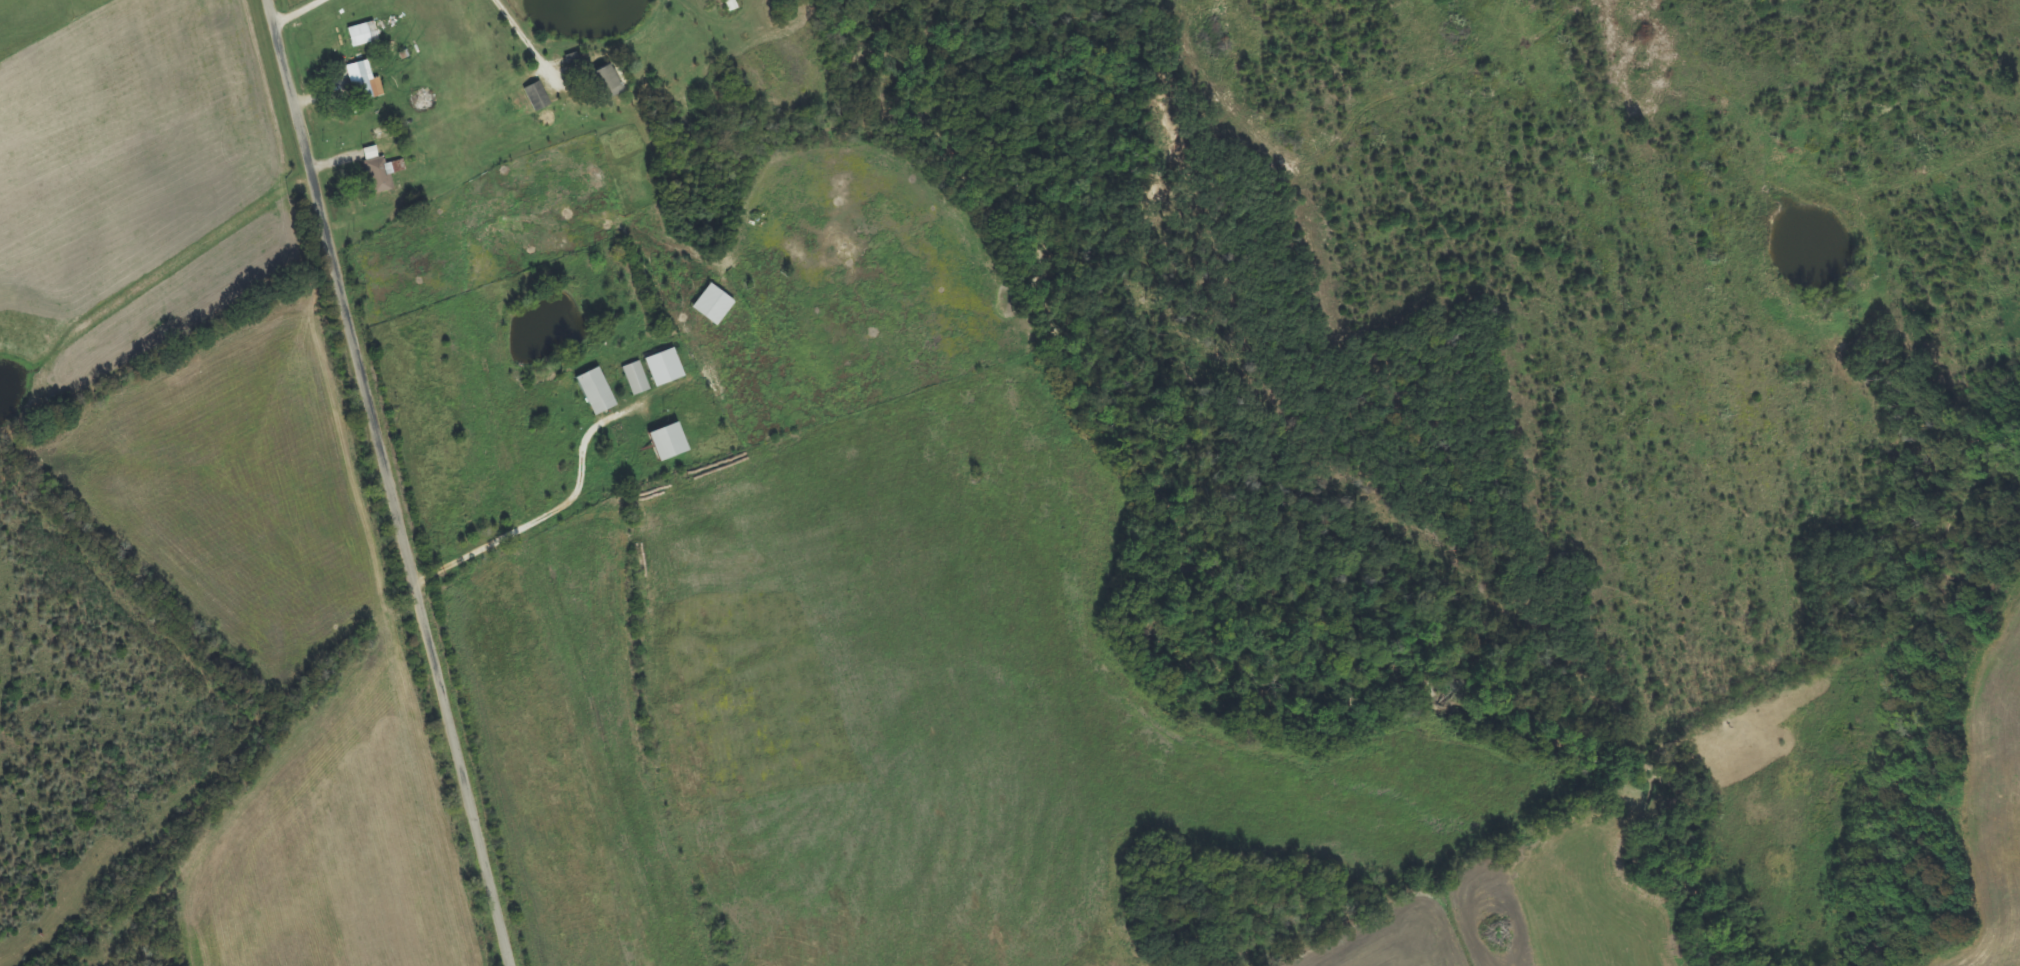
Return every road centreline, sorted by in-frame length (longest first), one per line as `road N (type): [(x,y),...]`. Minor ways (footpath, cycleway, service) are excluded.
road 1 (residential): [(519,965),(276,0)]
road 2 (residential): [(69,965),(168,859),(202,844)]

